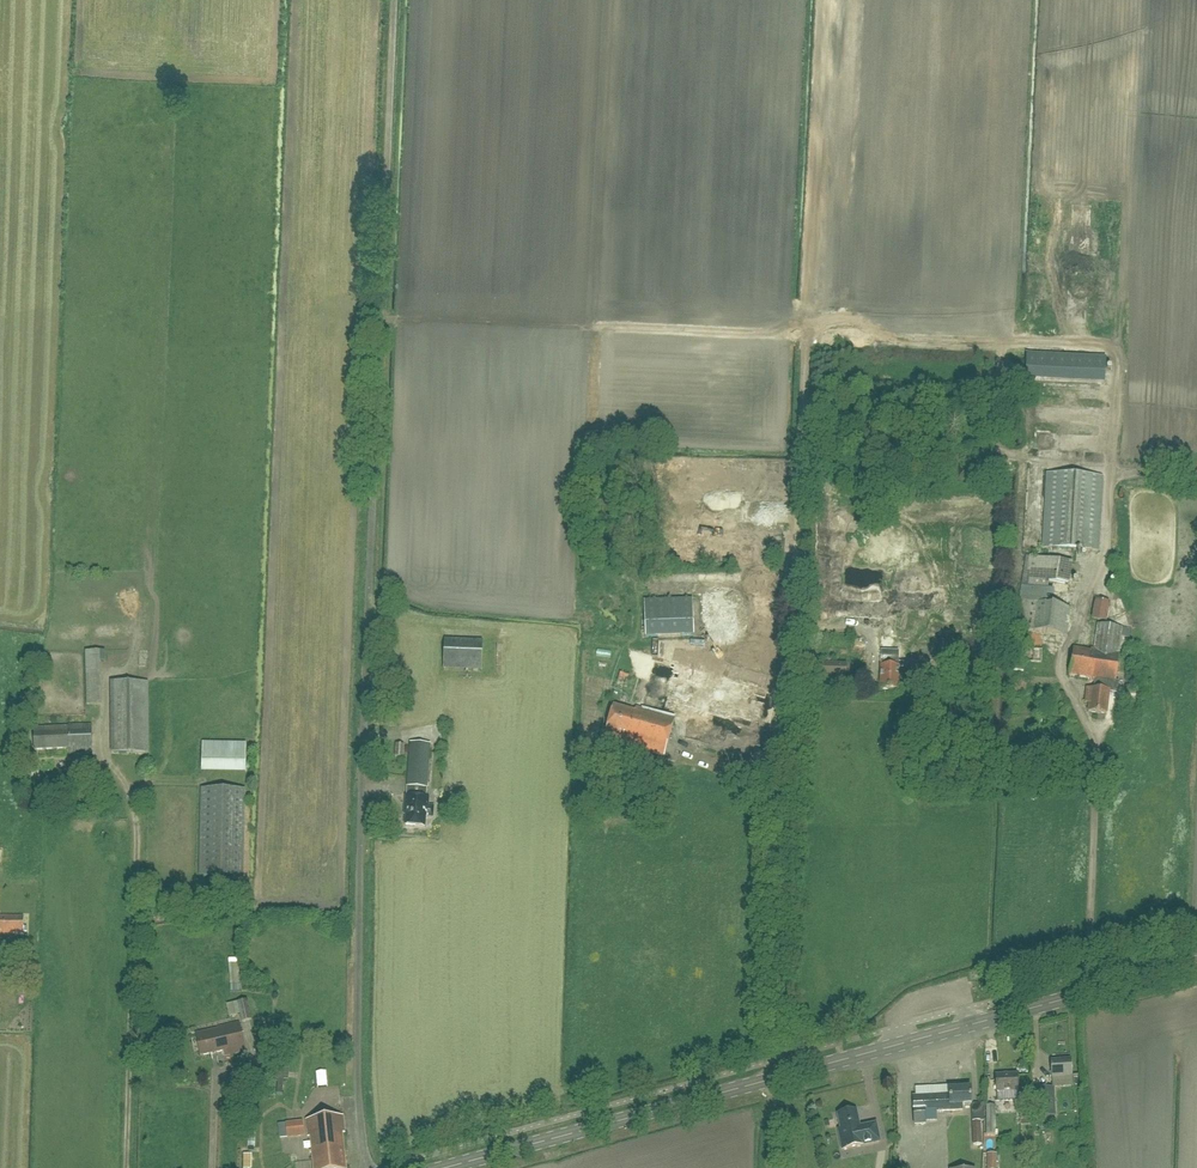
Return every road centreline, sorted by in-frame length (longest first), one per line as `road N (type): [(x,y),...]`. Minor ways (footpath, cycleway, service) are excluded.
road 1 (track): [(367,1167),(357,1091),(360,806),(394,0)]
road 2 (secondary): [(446,1167),(1196,962)]
road 3 (track): [(784,1075),(794,552),(806,350)]

